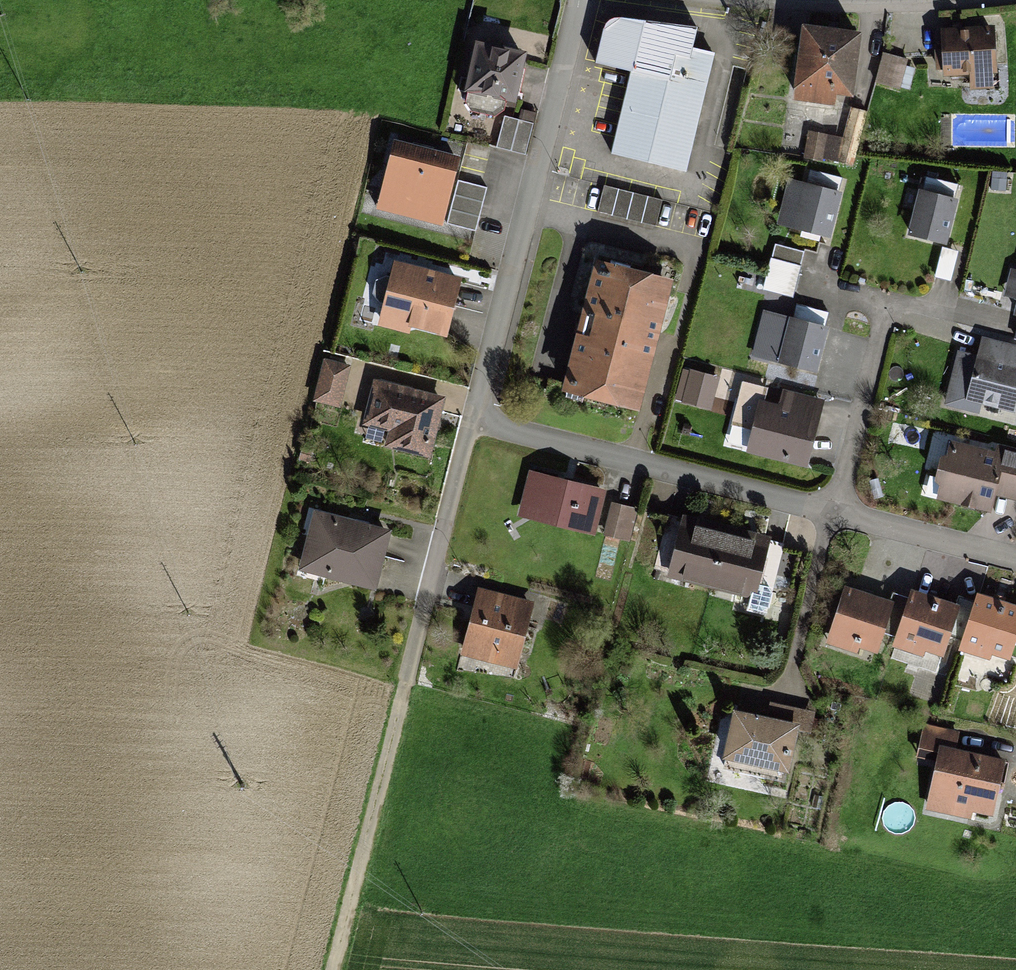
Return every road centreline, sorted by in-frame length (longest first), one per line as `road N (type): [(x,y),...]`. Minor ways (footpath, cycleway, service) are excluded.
road 1 (residential): [(470,423),(573,0)]
road 2 (residential): [(827,519),(470,423)]
road 3 (track): [(333,969),(409,662)]
road 4 (residential): [(409,662),(470,423)]
road 5 (residential): [(888,308),(827,519)]
road 6 (residential): [(1015,563),(827,519)]
road 7 (residential): [(827,519),(790,693)]

